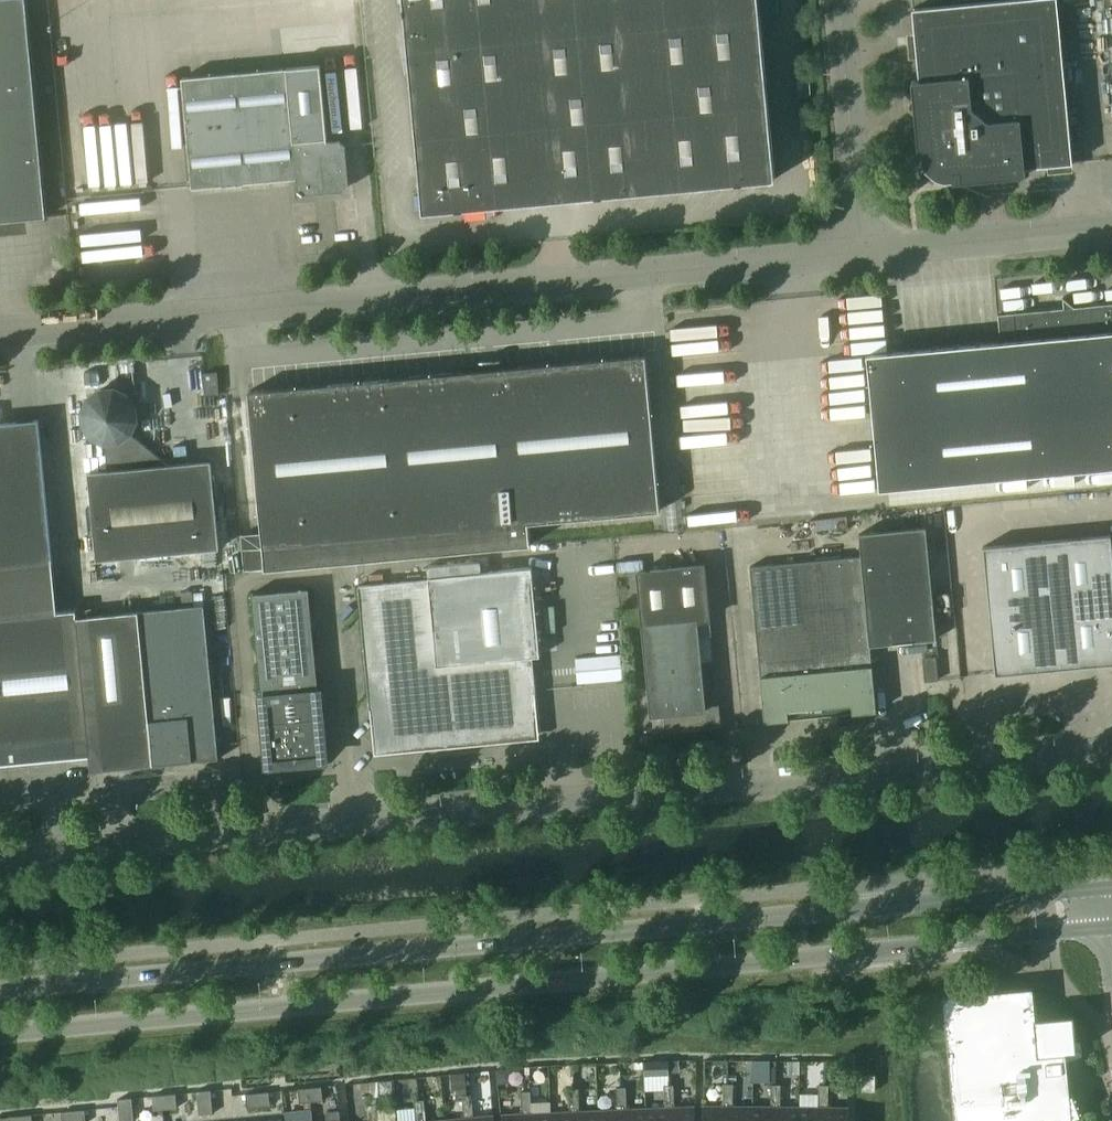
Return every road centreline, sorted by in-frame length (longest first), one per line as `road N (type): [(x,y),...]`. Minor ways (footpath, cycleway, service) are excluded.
road 1 (secondary): [(0,1034),(1111,926)]
road 2 (unclassified): [(0,858),(1111,753)]
road 3 (secondary): [(1110,886),(0,989)]
road 4 (unclassified): [(0,334),(862,253)]
road 5 (unclassified): [(862,253),(839,0)]
road 6 (unclassified): [(862,253),(1111,230)]

